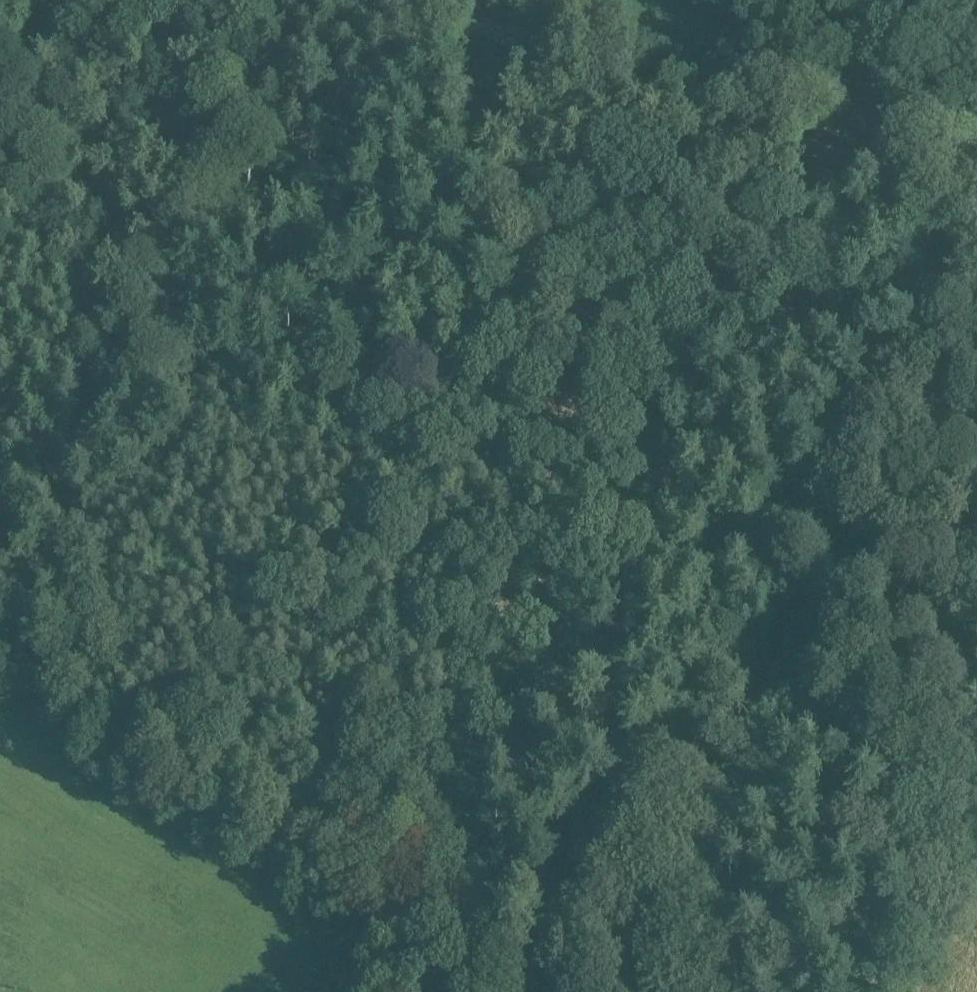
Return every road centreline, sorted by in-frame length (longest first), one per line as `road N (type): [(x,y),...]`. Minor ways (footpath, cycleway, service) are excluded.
road 1 (track): [(547,991),(976,266)]
road 2 (tertiary): [(976,222),(382,0)]

